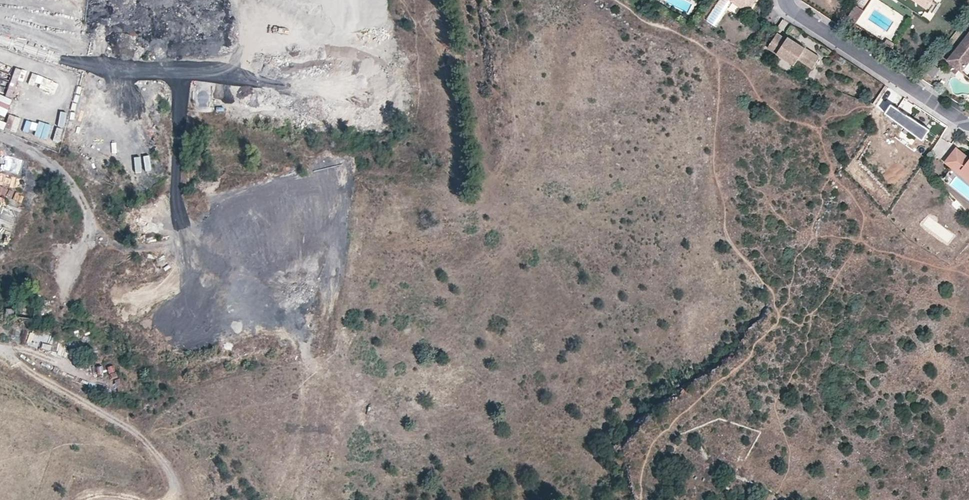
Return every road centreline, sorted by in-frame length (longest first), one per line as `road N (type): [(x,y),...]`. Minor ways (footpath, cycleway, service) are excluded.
road 1 (track): [(0,353),(143,441),(167,465),(174,494),(165,499)]
road 2 (residential): [(968,121),(790,11),(787,0)]
road 3 (track): [(0,134),(73,189),(88,224),(78,253)]

